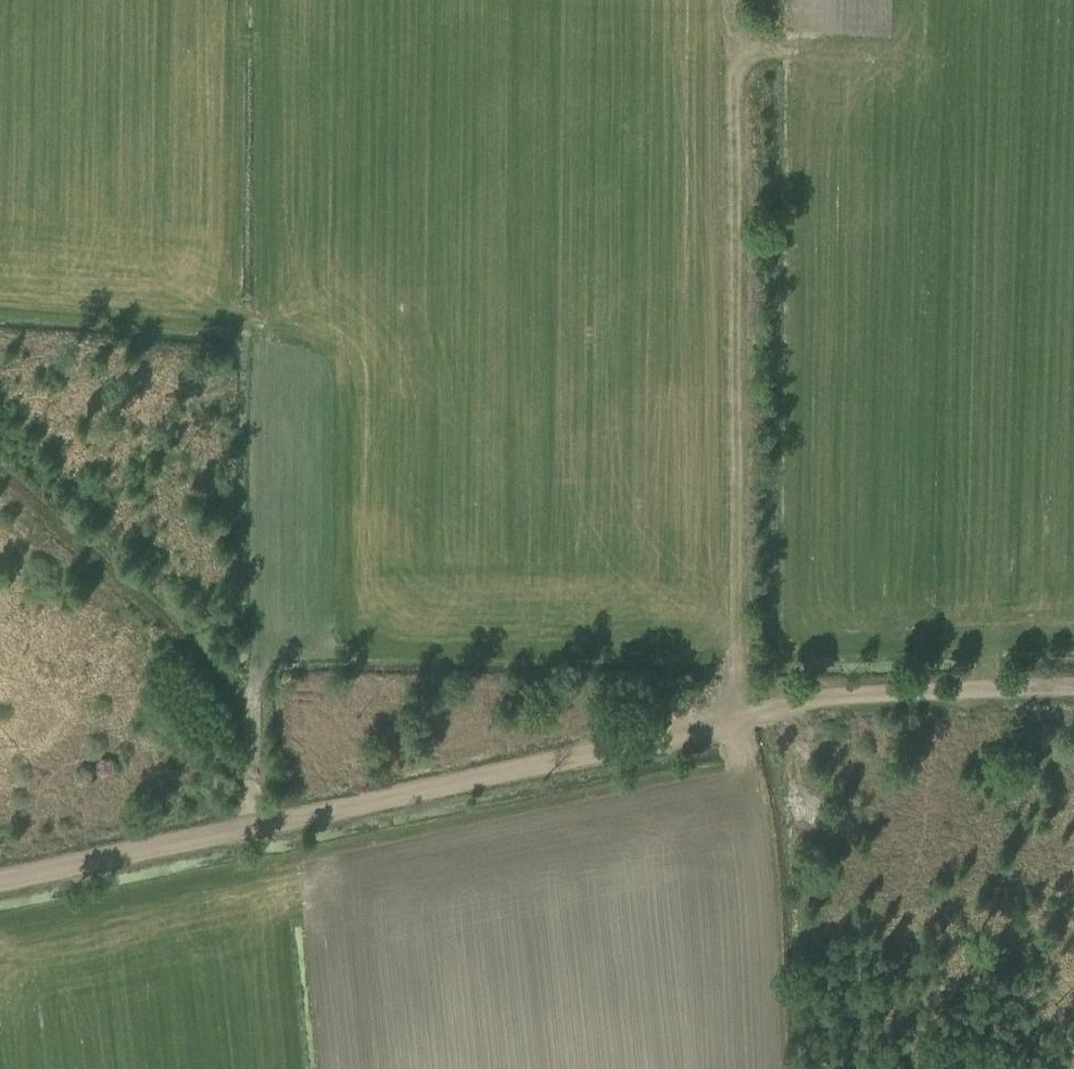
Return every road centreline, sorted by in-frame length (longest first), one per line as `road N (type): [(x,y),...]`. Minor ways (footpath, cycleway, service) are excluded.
road 1 (track): [(742,719),(0,880)]
road 2 (track): [(750,0),(742,719)]
road 3 (track): [(742,719),(769,822),(781,1068)]
road 4 (track): [(742,719),(843,693),(1073,693)]

